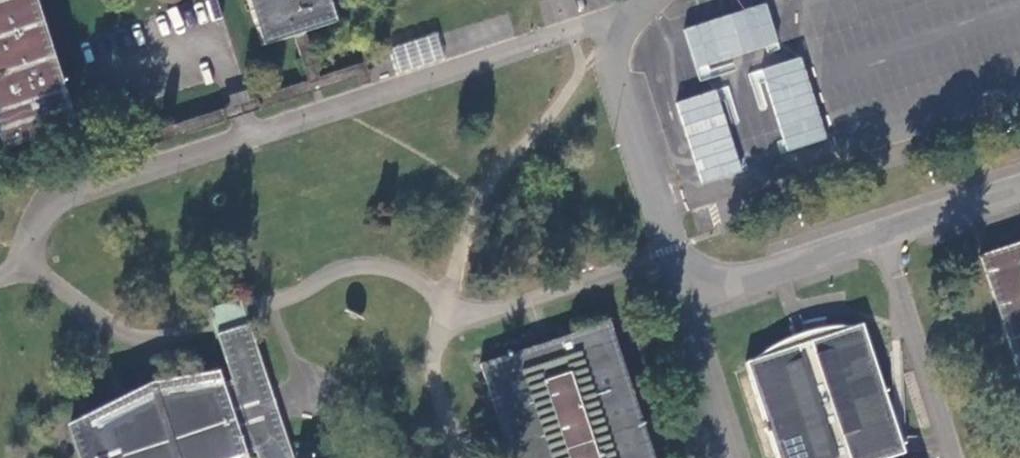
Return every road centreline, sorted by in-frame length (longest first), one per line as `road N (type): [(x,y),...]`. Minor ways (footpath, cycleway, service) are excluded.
road 1 (unclassified): [(1019,191),(751,279),(705,277),(676,252),(618,75),(621,32),(653,0)]

